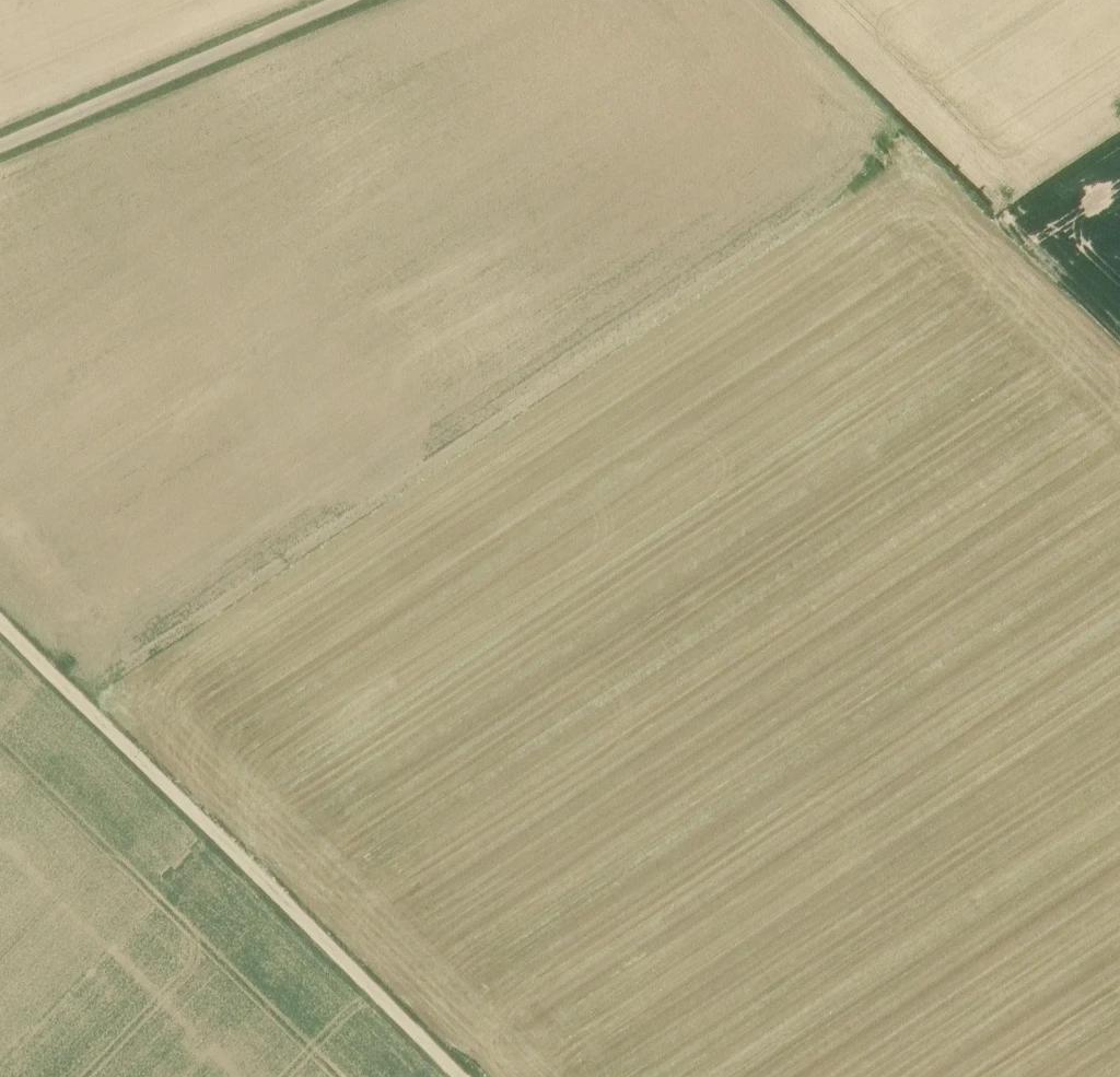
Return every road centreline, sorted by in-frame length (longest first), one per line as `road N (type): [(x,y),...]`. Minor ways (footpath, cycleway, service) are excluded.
road 1 (track): [(454,1076),(0,622)]
road 2 (unclassified): [(0,153),(370,0)]

